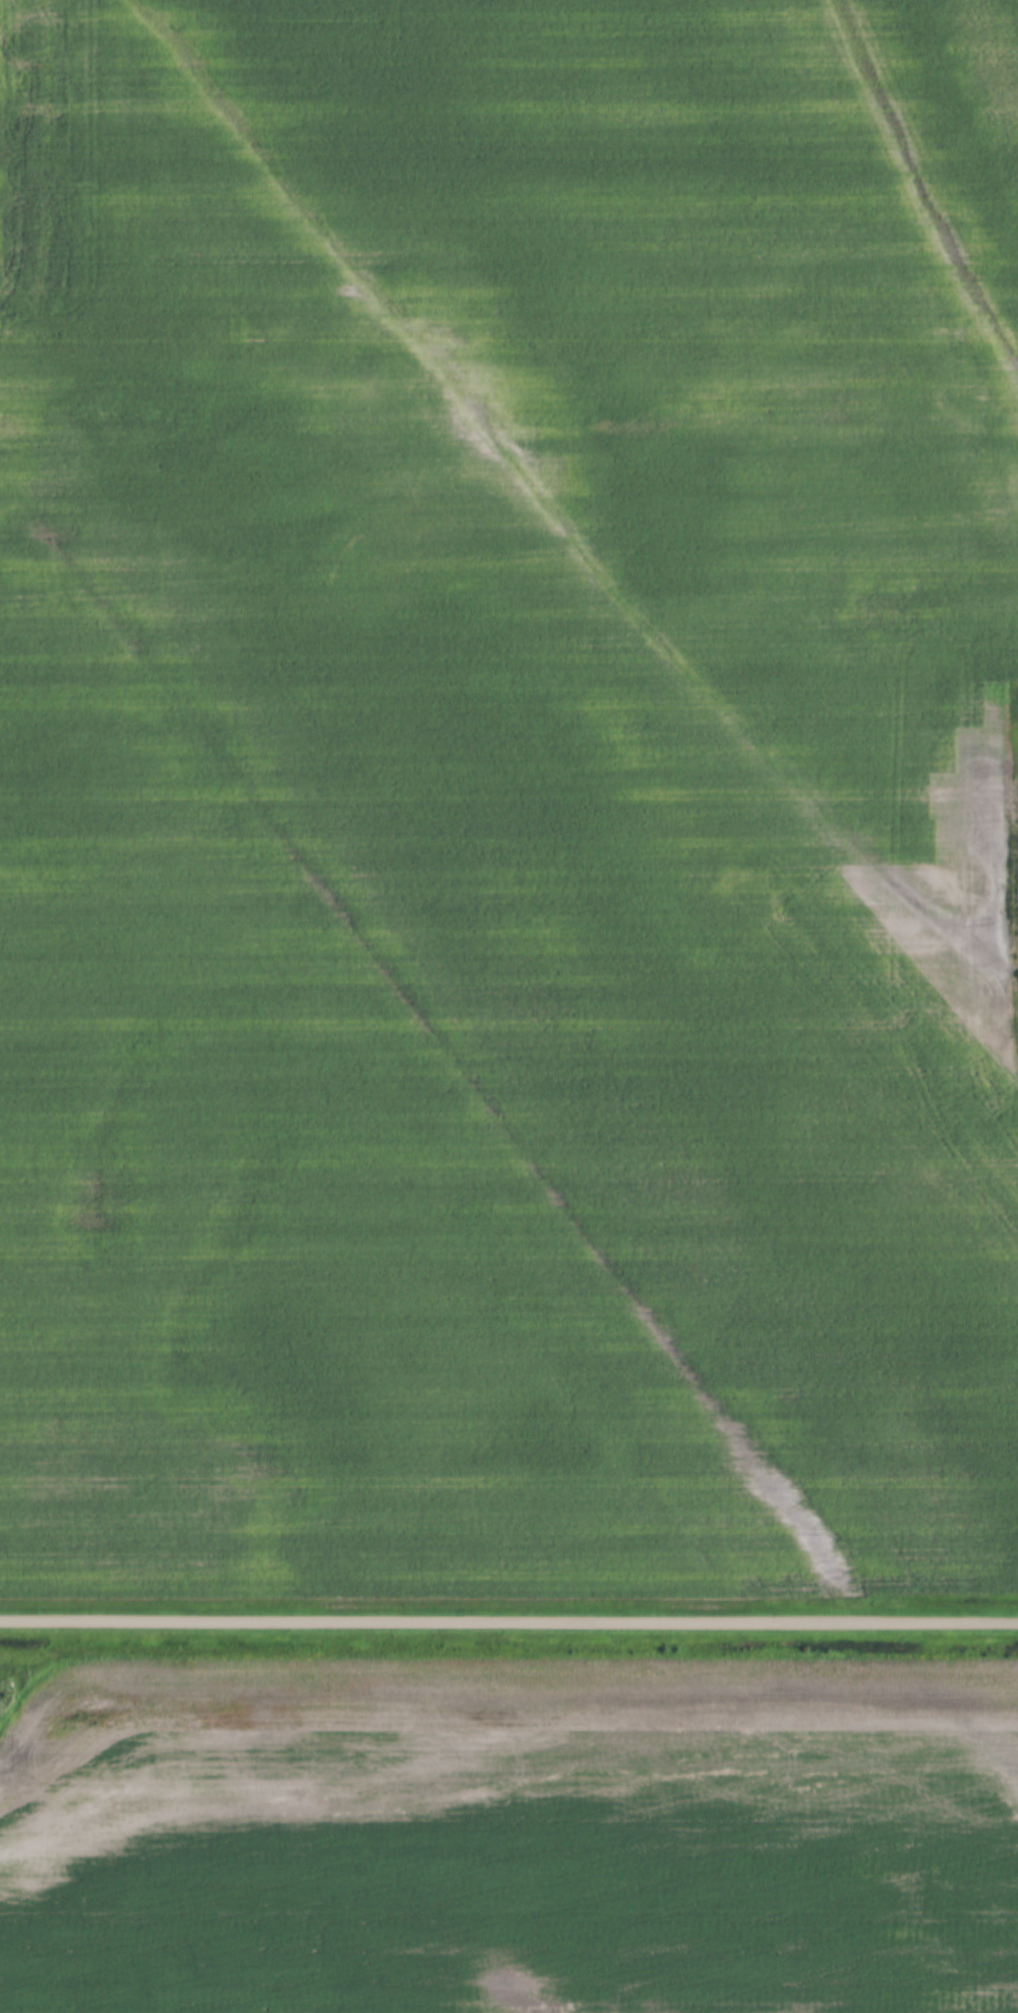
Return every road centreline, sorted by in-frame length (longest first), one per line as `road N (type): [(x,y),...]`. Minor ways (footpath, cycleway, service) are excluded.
road 1 (residential): [(1017,1622),(0,1623)]

